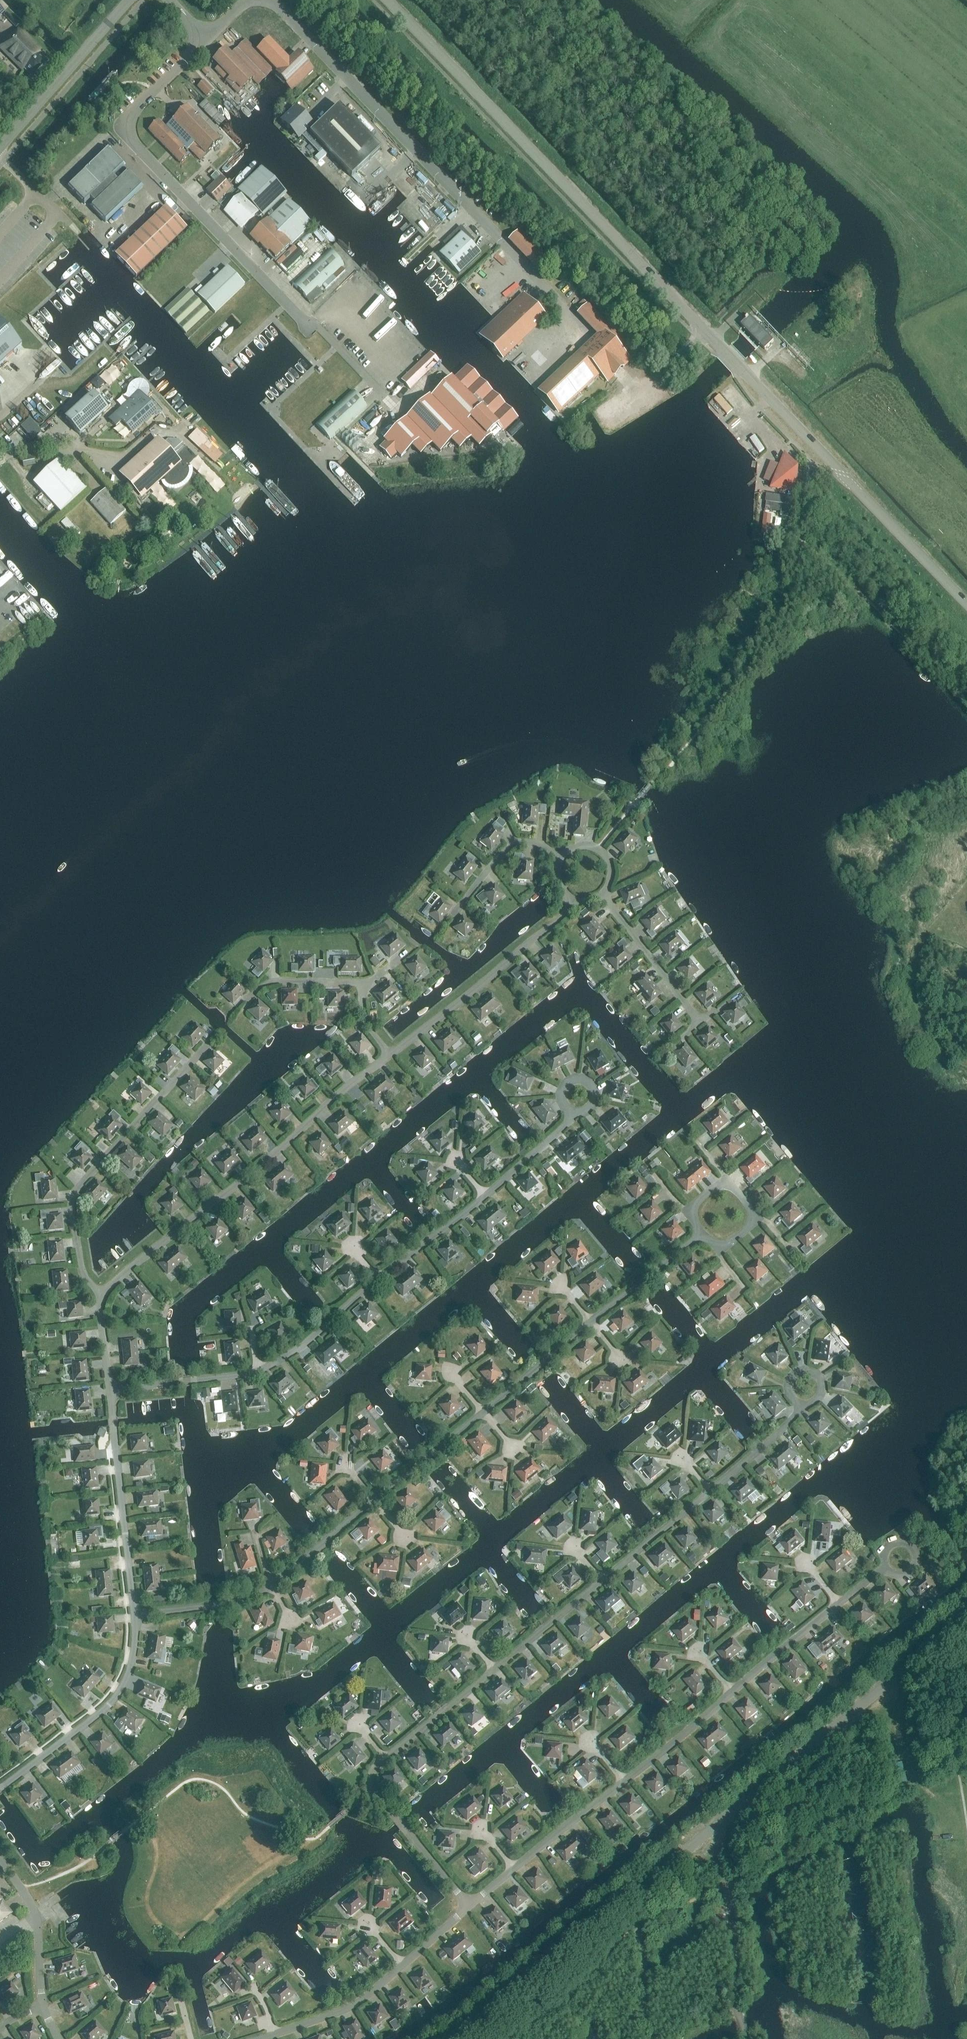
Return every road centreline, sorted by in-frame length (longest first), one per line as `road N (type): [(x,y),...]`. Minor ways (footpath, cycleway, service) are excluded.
road 1 (tertiary): [(966,604),(389,0)]
road 2 (unclassified): [(459,2038),(966,1618)]
road 3 (unclassified): [(205,39),(136,108),(132,141),(310,327)]
road 4 (residential): [(102,1298),(389,1056)]
road 5 (unclassified): [(503,242),(266,0)]
road 6 (residential): [(102,1298),(82,1273),(75,1193),(204,1050)]
road 7 (residential): [(389,1056),(574,902)]
road 8 (residential): [(0,1789),(119,1694),(131,1670),(136,1615)]
road 9 (residential): [(136,1615),(110,1391)]
road 10 (tertiary): [(0,149),(131,0)]
road 11 (residential): [(468,1906),(373,1790),(372,1775),(385,1759)]
road 12 (residential): [(0,1859),(40,1918),(43,2007)]
road 13 (residential): [(699,1018),(603,895)]
road 14 (residential): [(257,1372),(295,1353),(378,1279)]
road 15 (residential): [(110,1391),(257,1372)]
road 16 (residential): [(274,2034),(366,1998),(402,1965)]
road 17 (residential): [(589,1322),(703,1235)]
road 18 (residential): [(623,1783),(731,1692)]
road 19 (residential): [(602,1582),(710,1492)]
road 20 (residential): [(375,1502),(483,1412)]
road 21 (residential): [(493,1670),(602,1582)]
road 22 (residential): [(731,1692),(839,1603)]
road 23 (residential): [(385,1759),(493,1670)]
road 24 (residential): [(483,1412),(589,1322)]
road 25 (residential): [(136,1615),(233,1603),(271,1587)]
road 26 (residential): [(514,1869),(623,1783)]
road 27 (residential): [(456,911),(508,847),(540,844),(559,858)]
road 28 (residential): [(378,1279),(486,1197)]
road 29 (residential): [(271,1587),(375,1502)]
road 30 (residential): [(486,1197),(575,1111)]
road 31 (residential): [(710,1492),(802,1410)]

